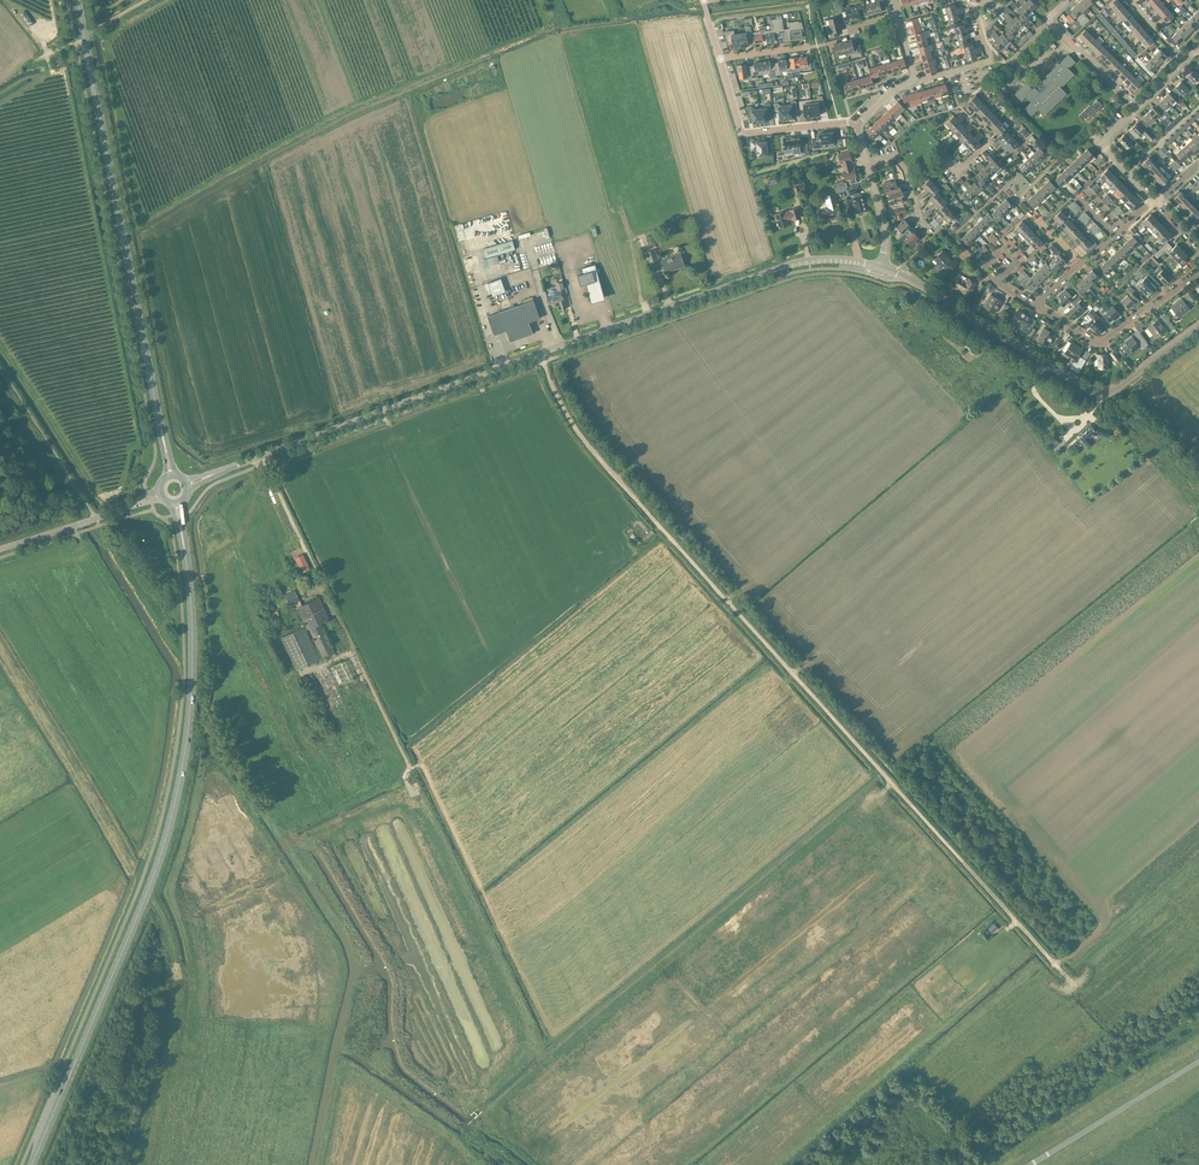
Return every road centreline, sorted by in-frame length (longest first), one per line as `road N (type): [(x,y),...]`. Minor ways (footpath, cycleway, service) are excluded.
road 1 (track): [(1015,921),(602,467),(568,421),(543,362)]
road 2 (tertiary): [(190,484),(787,266),(837,259),(881,268)]
road 3 (primary): [(31,1164),(149,888),(173,807),(191,633),(177,505)]
road 4 (primary): [(172,474),(77,0)]
road 5 (track): [(168,1051),(178,980),(166,927),(0,646)]
road 6 (track): [(547,1063),(831,827),(894,786)]
road 7 (track): [(446,739),(409,768),(405,788),(279,850),(201,977),(176,974)]
road 8 (tertiary): [(1198,326),(1117,388),(1096,392),(881,268)]
road 9 (track): [(409,768),(262,456)]
road 10 (tertiary): [(1031,1164),(1198,1063)]
road 11 (residential): [(1038,307),(1099,343),(1198,271)]
road 12 (residential): [(857,126),(747,132),(720,59)]
road 13 (residential): [(908,178),(947,162),(957,172),(990,140),(955,104),(948,73)]
road 14 (unclassified): [(97,519),(0,370)]
road 15 (track): [(295,842),(369,959),(385,971)]
road 16 (residential): [(1067,0),(1046,18),(1139,108)]
road 17 (track): [(1198,492),(1115,407),(1111,391)]
road 18 (residential): [(1156,200),(1099,145),(1139,108)]
road 19 (track): [(35,61),(147,0)]

